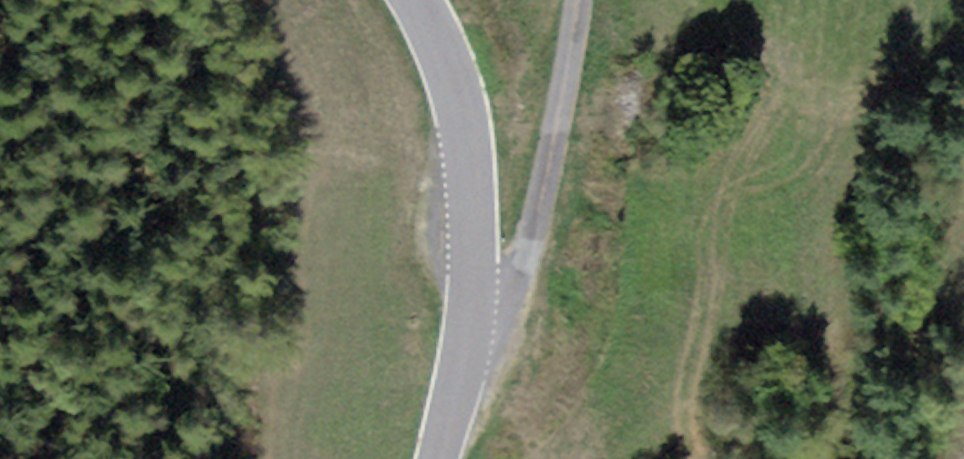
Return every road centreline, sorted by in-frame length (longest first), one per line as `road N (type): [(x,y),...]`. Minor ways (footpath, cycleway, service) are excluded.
road 1 (unclassified): [(472,307),(499,300),(520,279),(579,0)]
road 2 (tertiary): [(472,307),(467,138),(456,88),(416,0)]
road 3 (tertiary): [(438,458),(472,307)]

